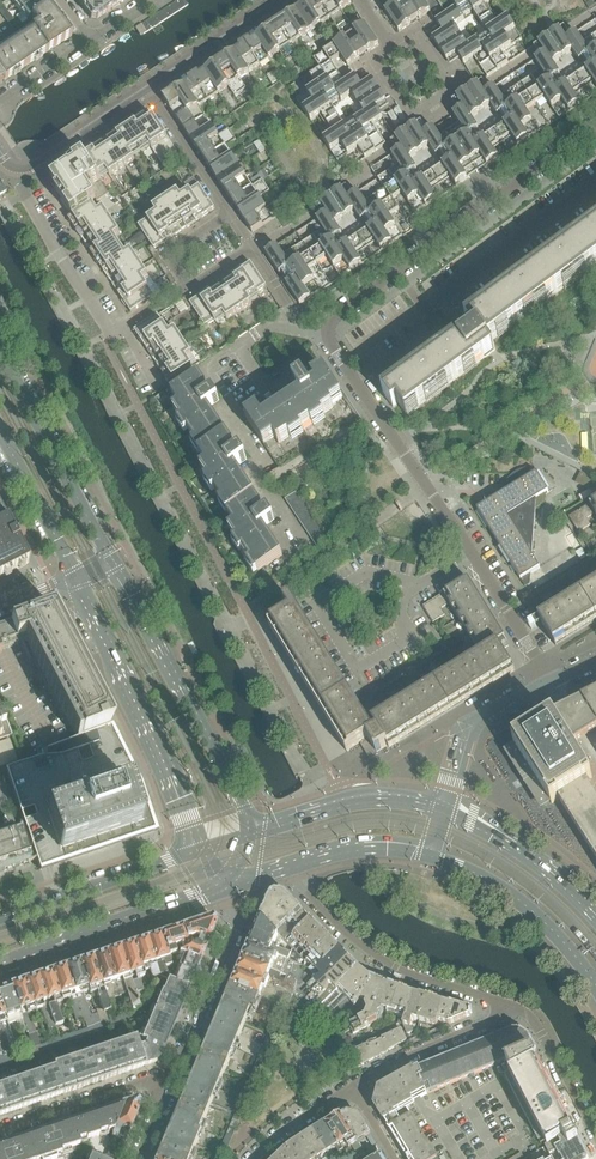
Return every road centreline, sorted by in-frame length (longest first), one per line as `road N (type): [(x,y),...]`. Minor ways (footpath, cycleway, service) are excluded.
road 1 (residential): [(553,681),(328,334)]
road 2 (residential): [(328,334),(333,317),(595,124)]
road 3 (secondary): [(256,833),(113,556)]
road 4 (secondary): [(75,574),(183,798),(198,849)]
road 5 (residential): [(284,868),(383,961),(510,1008)]
road 6 (residential): [(187,286),(166,253),(227,213),(148,89)]
road 7 (secondary): [(0,965),(233,887)]
road 8 (secondary): [(113,556),(0,348)]
road 9 (secondary): [(430,855),(509,893),(595,990)]
road 10 (residential): [(233,887),(237,919),(168,1088)]
road 11 (secondary): [(198,849),(0,917)]
road 12 (residential): [(328,334),(308,333),(248,247),(187,286)]
road 13 (secondary): [(443,810),(372,800),(256,833)]
road 14 (secondary): [(595,916),(517,848),(443,810)]
road 15 (residential): [(553,681),(473,720),(443,810)]
road 16 (residential): [(350,1089),(510,1008)]
road 17 (residential): [(0,154),(14,168),(31,167),(148,89)]
road 18 (residential): [(168,1088),(140,1087),(0,1134)]
road 19 (residential): [(395,45),(417,31),(463,100),(417,131),(413,126)]
road 20 (secondary): [(0,431),(75,574)]
road 21 (residential): [(148,89),(282,0)]
road 22 (residential): [(510,1008),(539,1033),(595,1140)]
road 23 (secondary): [(284,868),(355,850),(430,855)]
road 24 (residential): [(253,1158),(350,1089)]

